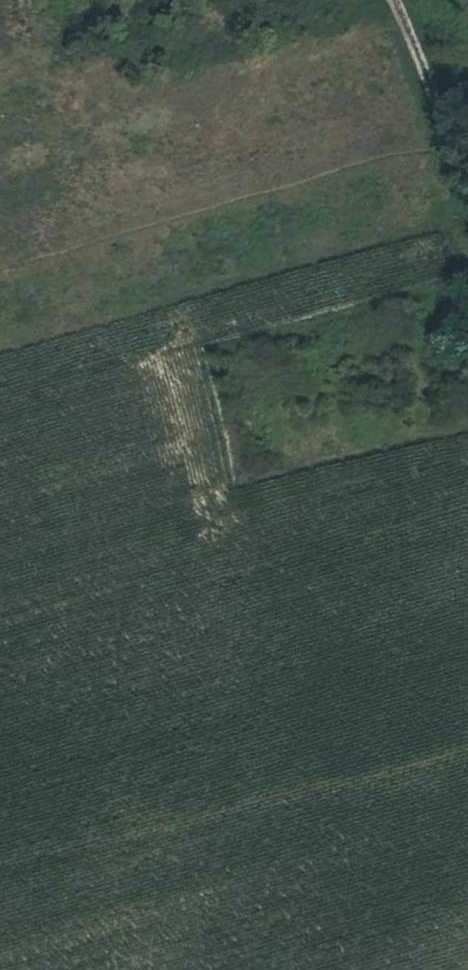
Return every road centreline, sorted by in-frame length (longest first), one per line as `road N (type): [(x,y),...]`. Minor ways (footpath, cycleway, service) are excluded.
road 1 (track): [(389,0),(467,183)]

